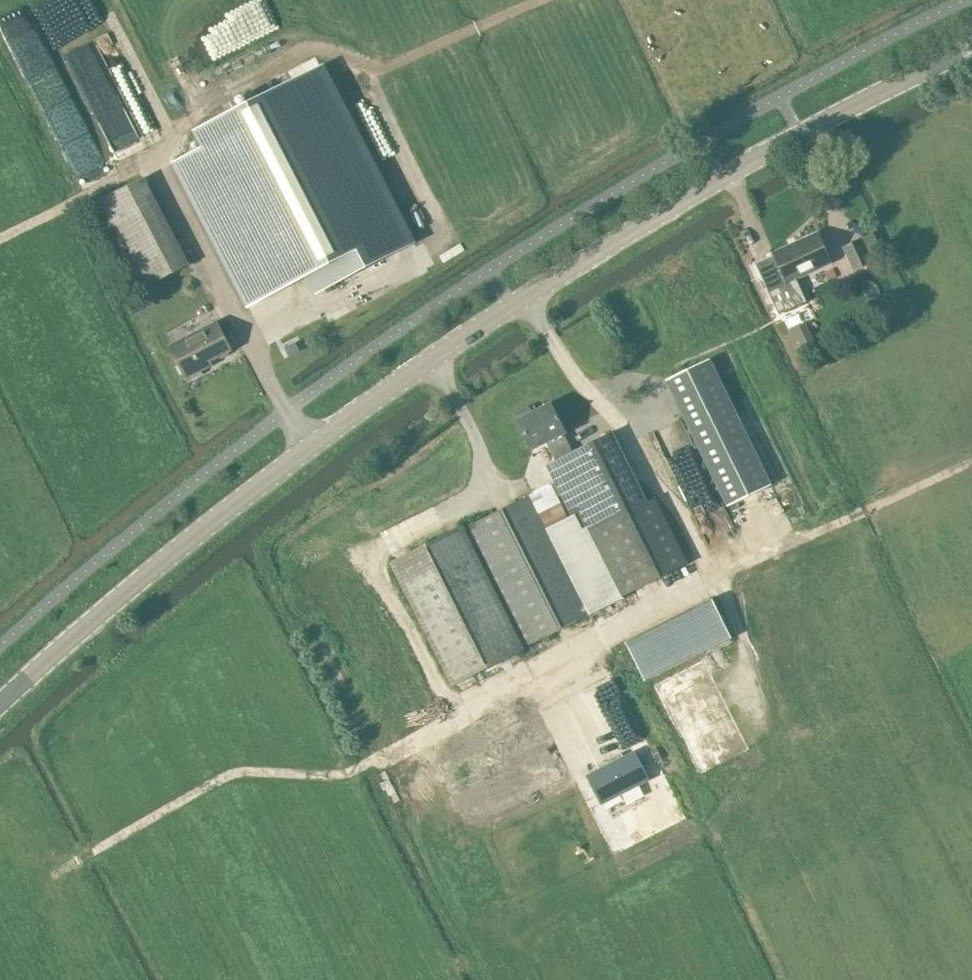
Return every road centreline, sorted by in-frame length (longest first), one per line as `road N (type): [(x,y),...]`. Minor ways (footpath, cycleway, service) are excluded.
road 1 (tertiary): [(0,705),(87,624),(307,448),(466,334),(726,176),(971,48)]
road 2 (track): [(95,851),(234,773),(337,775),(377,761),(713,574)]
road 3 (track): [(543,0),(357,78),(333,52),(303,53),(196,108),(148,164),(0,237)]

